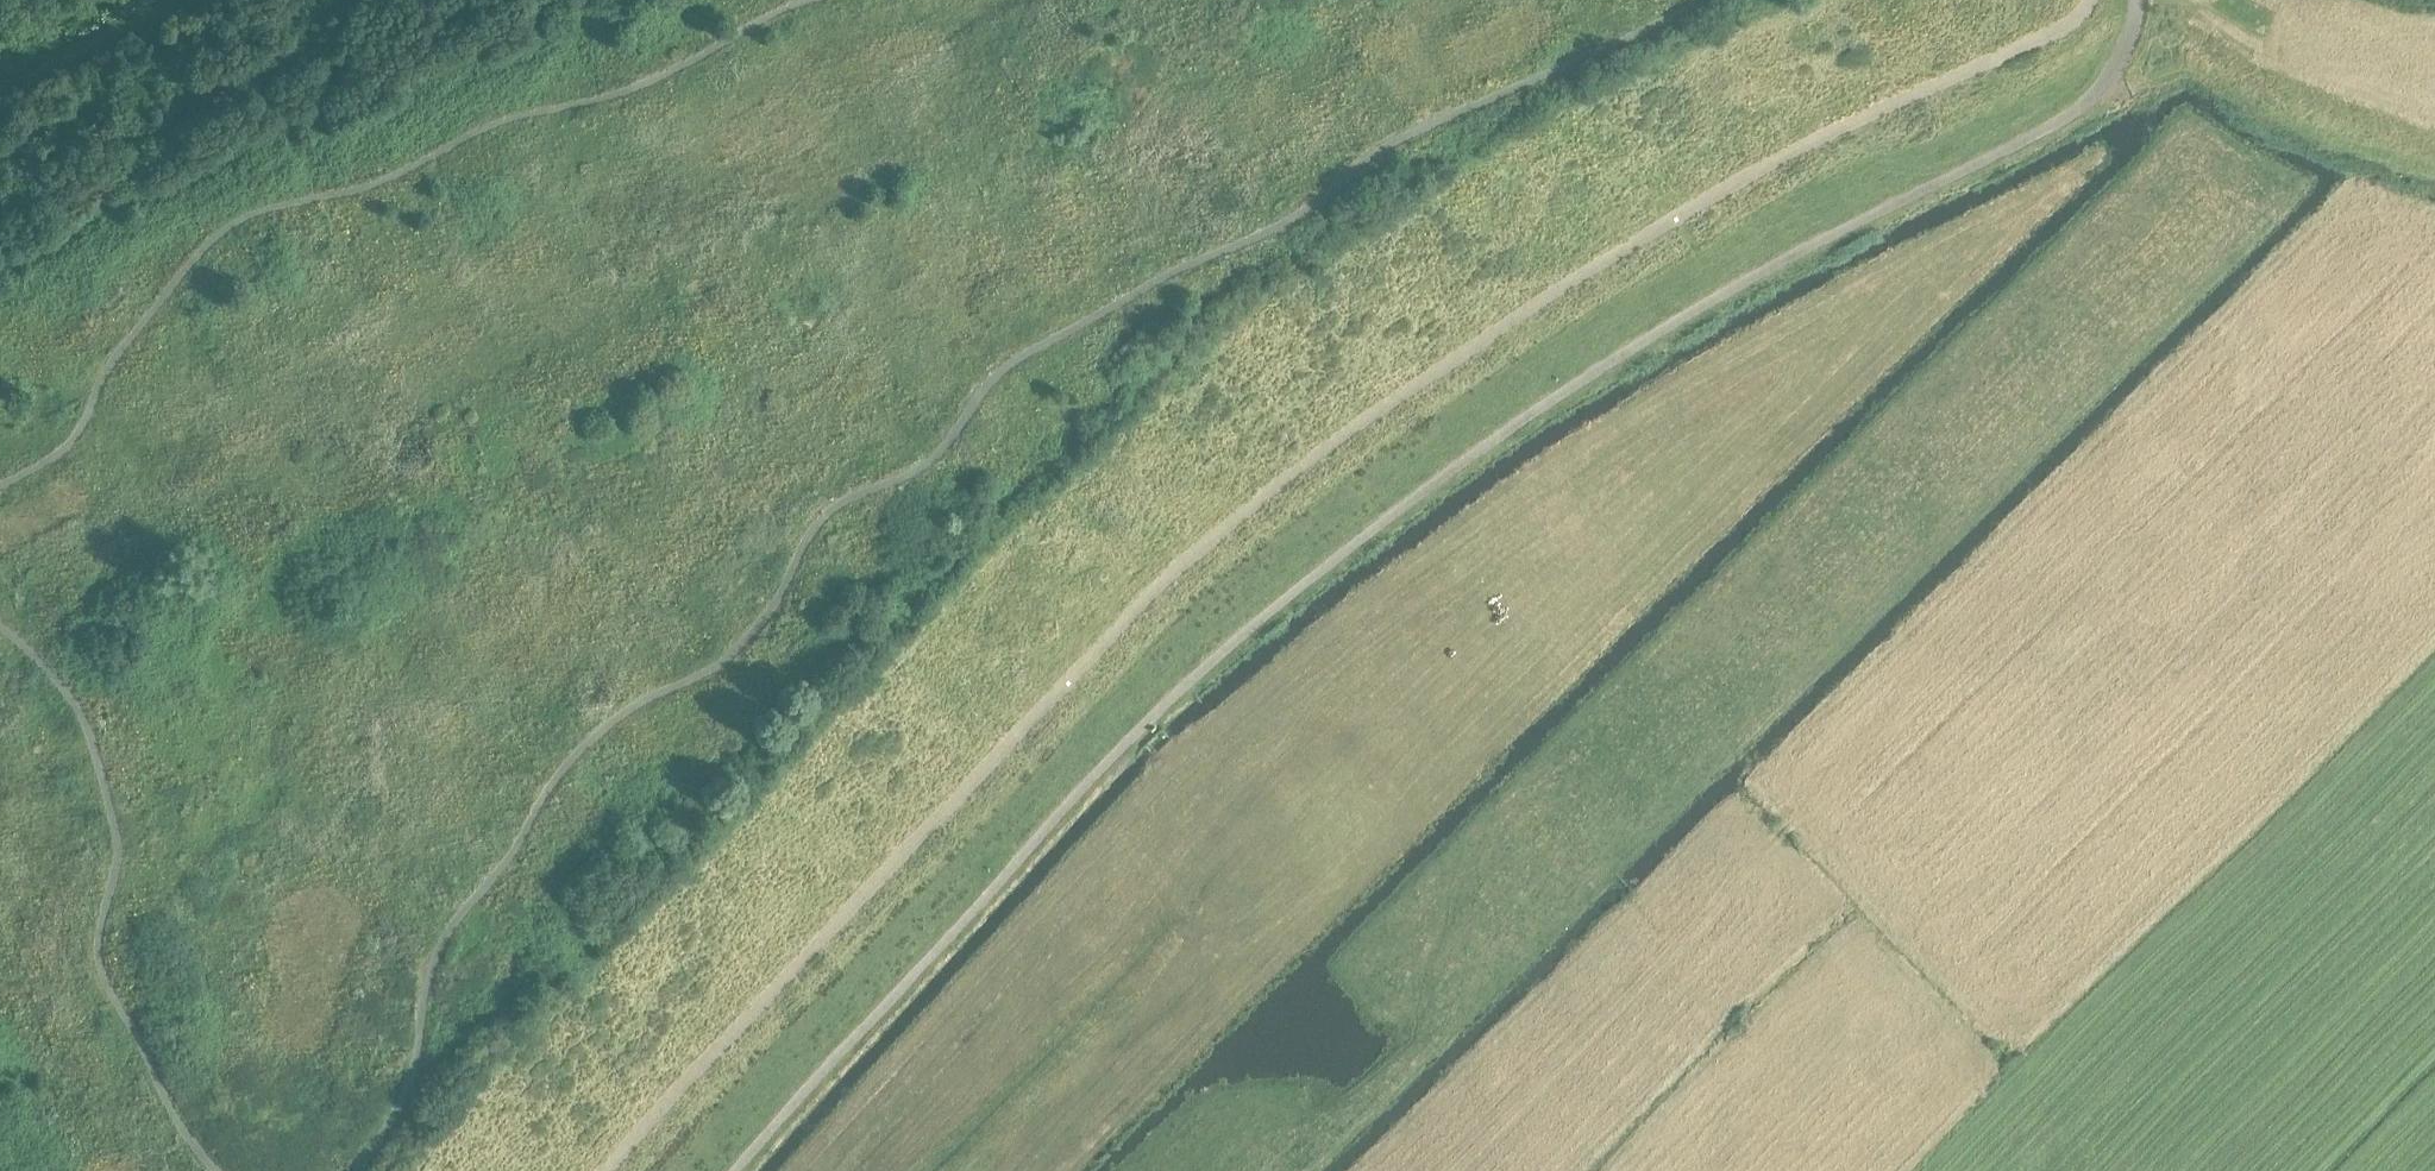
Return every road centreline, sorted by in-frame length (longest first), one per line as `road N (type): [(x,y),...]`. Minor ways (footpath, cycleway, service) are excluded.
road 1 (track): [(2107,83),(2130,85),(2186,63),(2294,123),(2434,169)]
road 2 (track): [(2434,1040),(2302,1170)]

